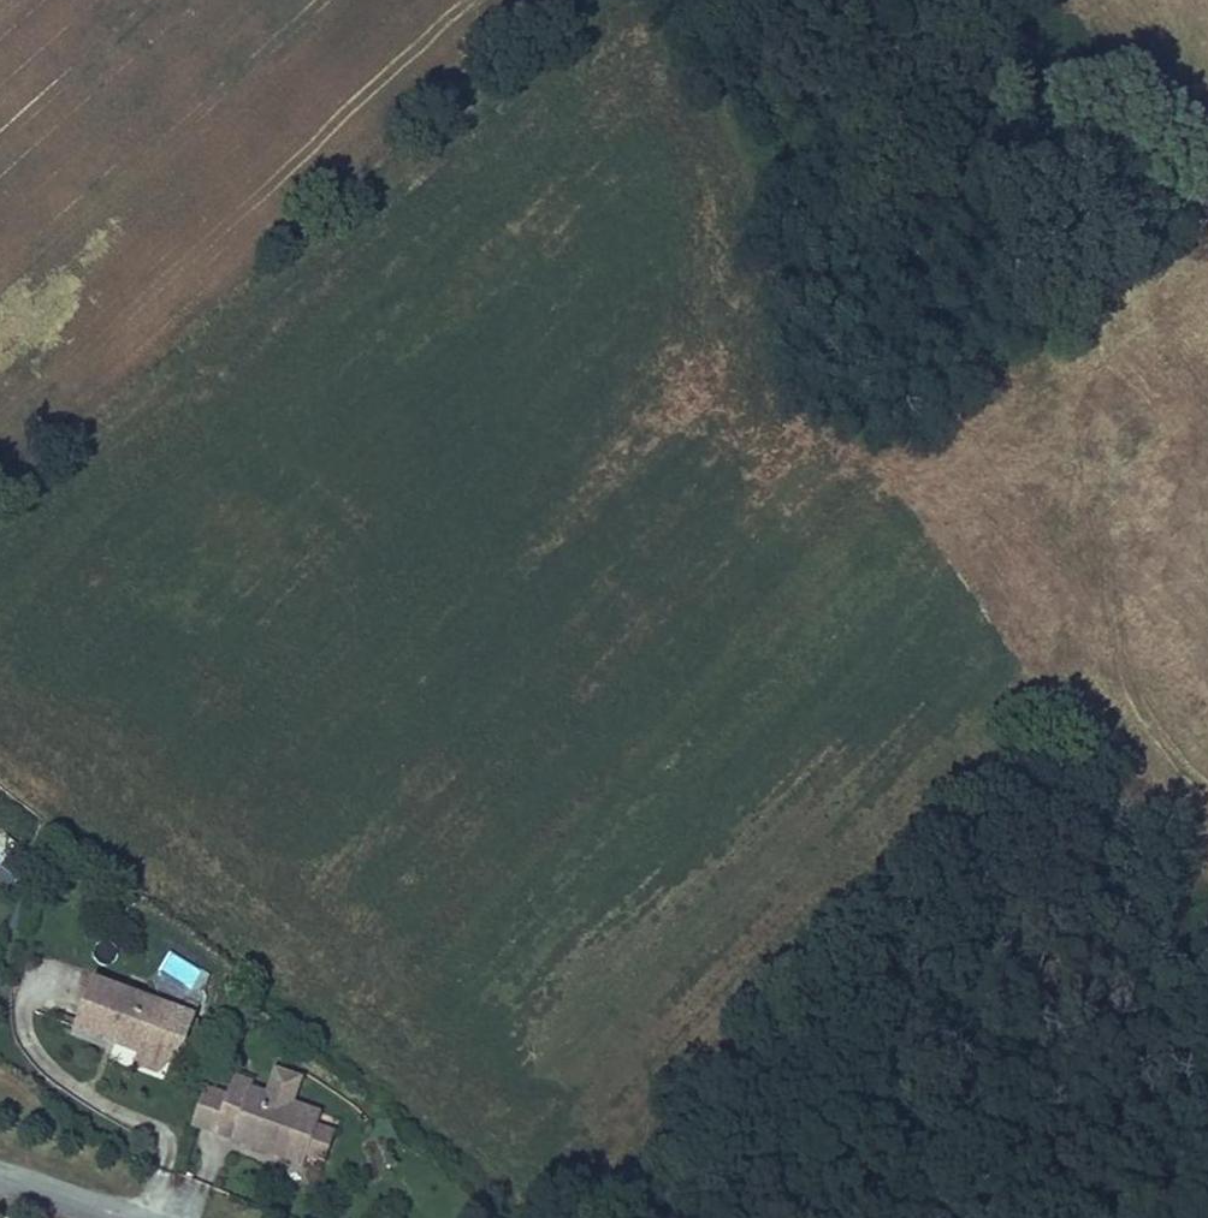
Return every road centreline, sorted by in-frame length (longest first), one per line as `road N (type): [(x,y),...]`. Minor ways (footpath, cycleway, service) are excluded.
road 1 (residential): [(0,1169),(144,1217)]

